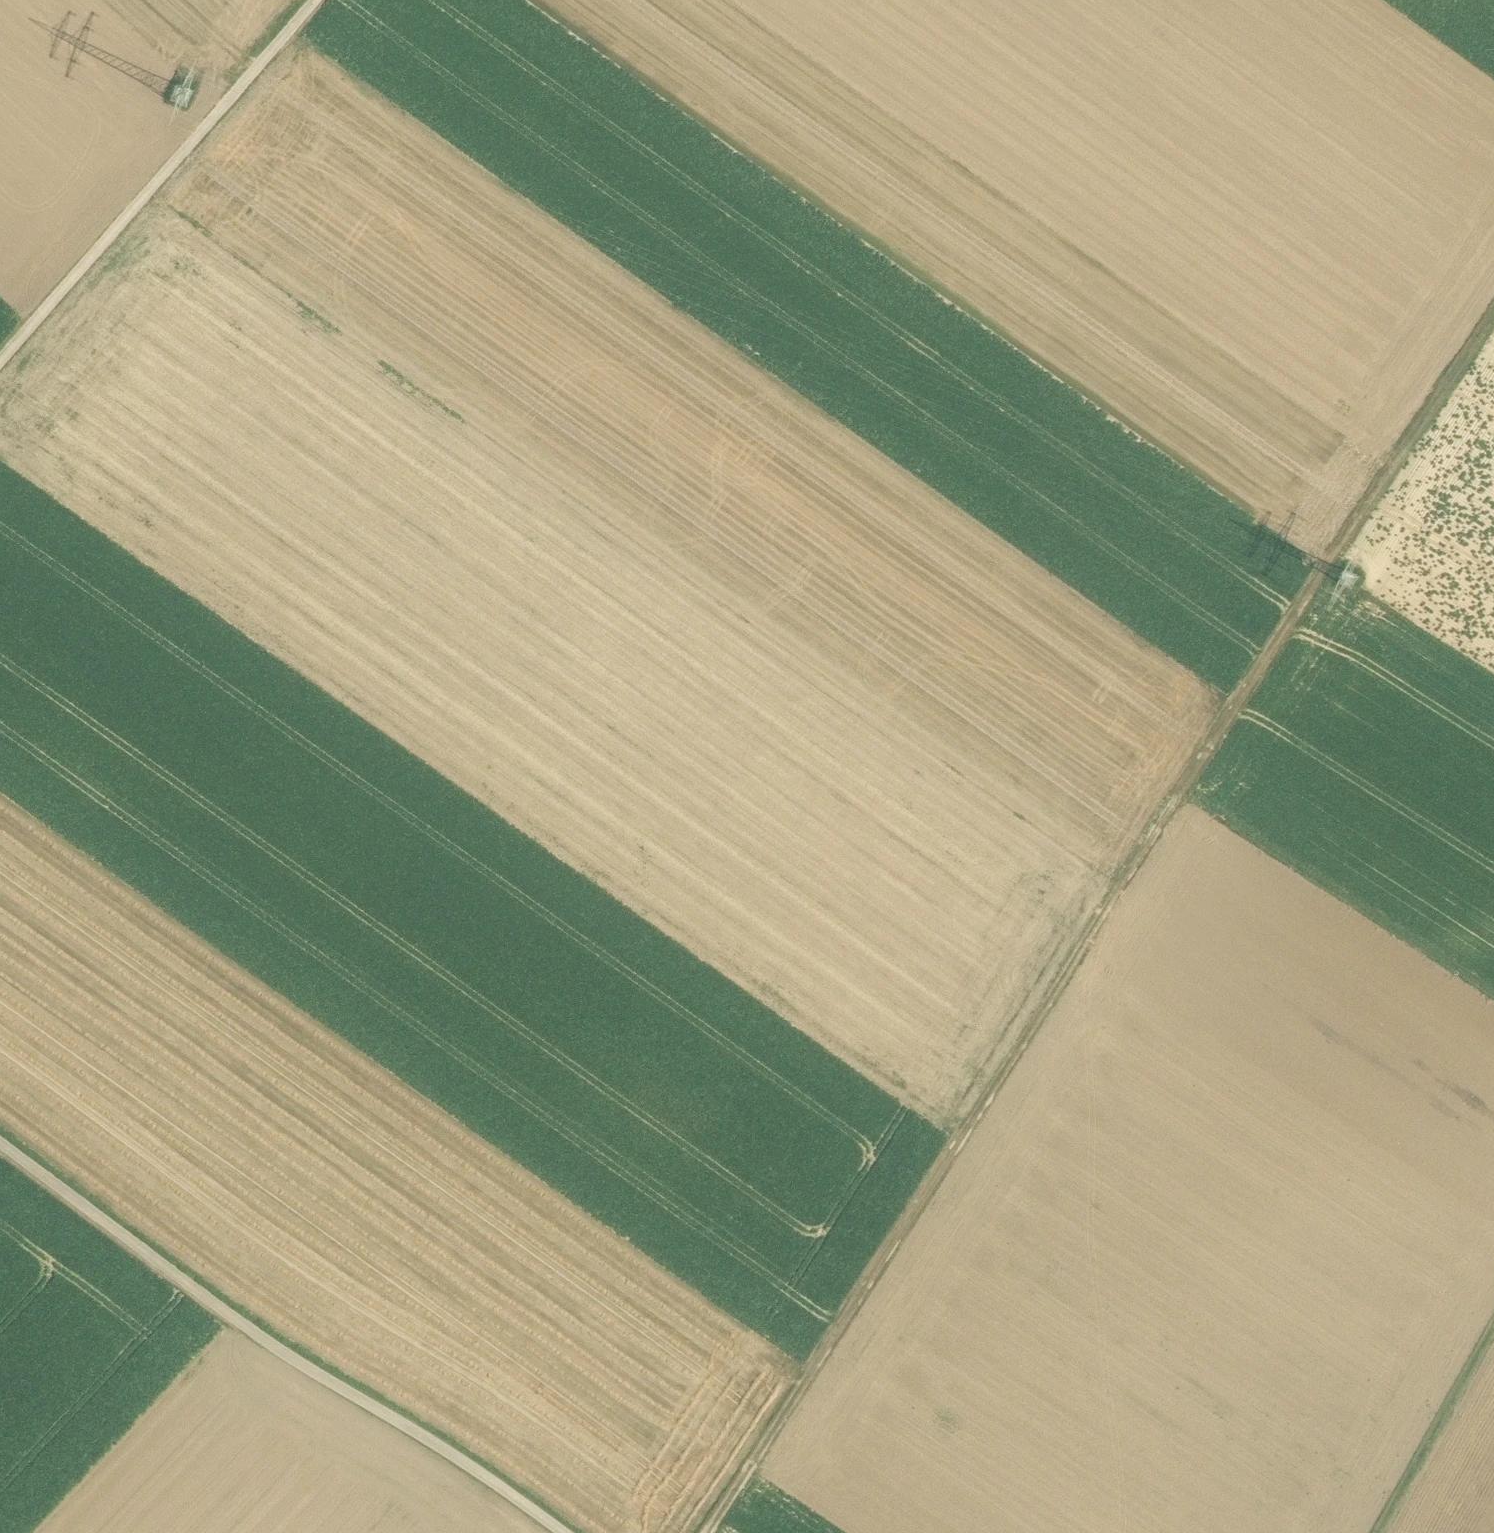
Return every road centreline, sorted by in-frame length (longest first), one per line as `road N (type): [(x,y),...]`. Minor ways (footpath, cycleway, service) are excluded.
road 1 (track): [(710,1532),(1013,1096),(1493,352)]
road 2 (track): [(0,1152),(345,1401),(559,1532)]
road 3 (track): [(0,390),(343,0)]
road 4 (track): [(1187,818),(1493,1015)]
road 5 (track): [(1493,1357),(1394,1532)]

